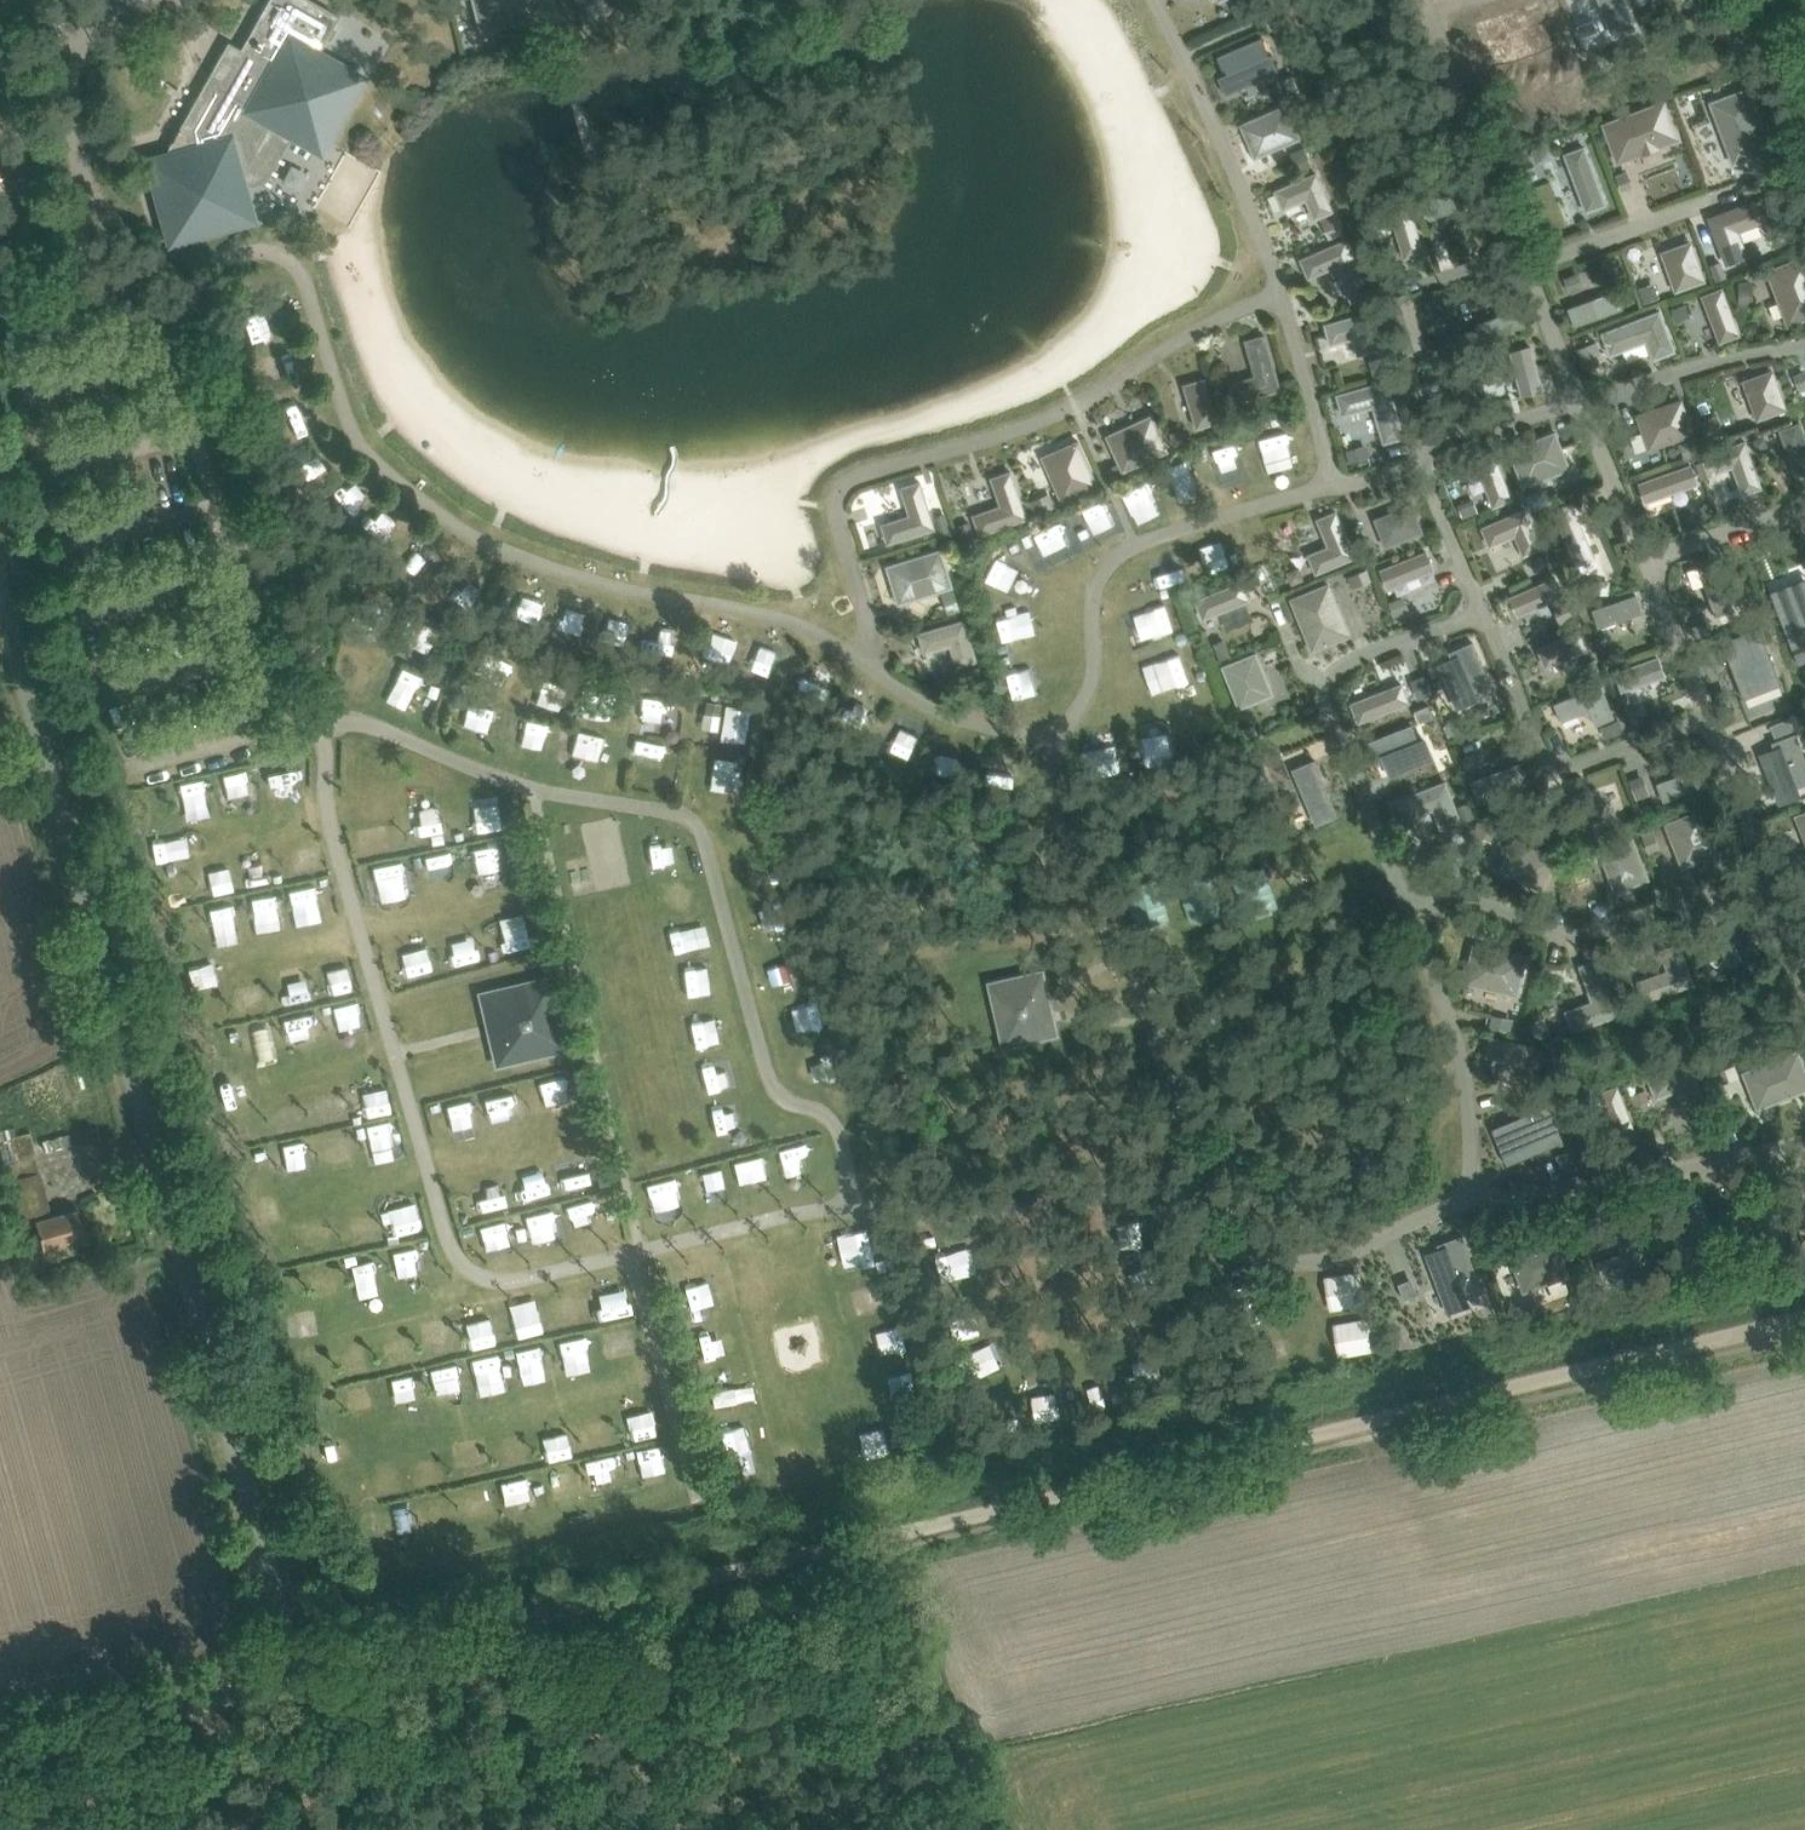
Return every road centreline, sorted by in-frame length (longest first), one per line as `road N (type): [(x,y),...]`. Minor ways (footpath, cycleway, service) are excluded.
road 1 (track): [(291,1680),(379,1652),(1804,1322)]
road 2 (unclassified): [(0,1749),(291,1680),(0,607)]

